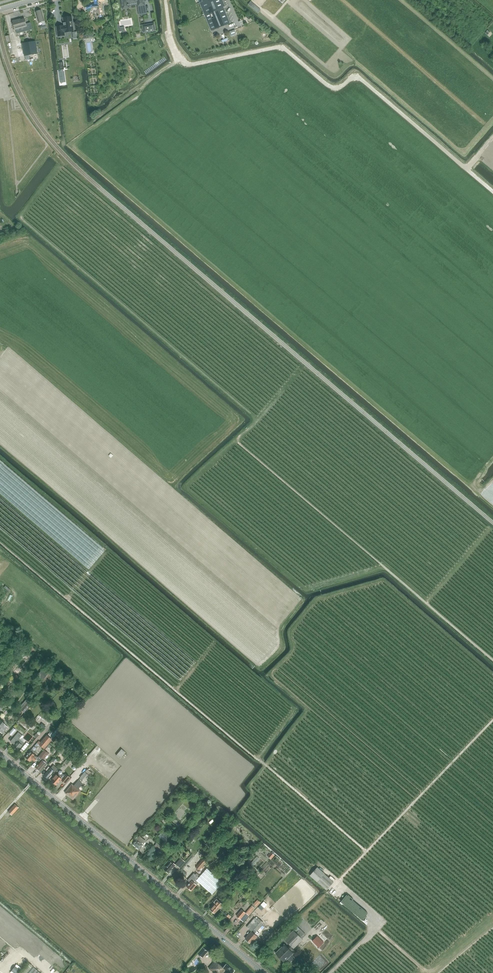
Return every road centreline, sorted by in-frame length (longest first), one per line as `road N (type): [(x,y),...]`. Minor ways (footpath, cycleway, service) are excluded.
road 1 (track): [(367,852),(0,542)]
road 2 (tertiary): [(264,972),(0,752)]
road 3 (track): [(335,885),(492,720)]

